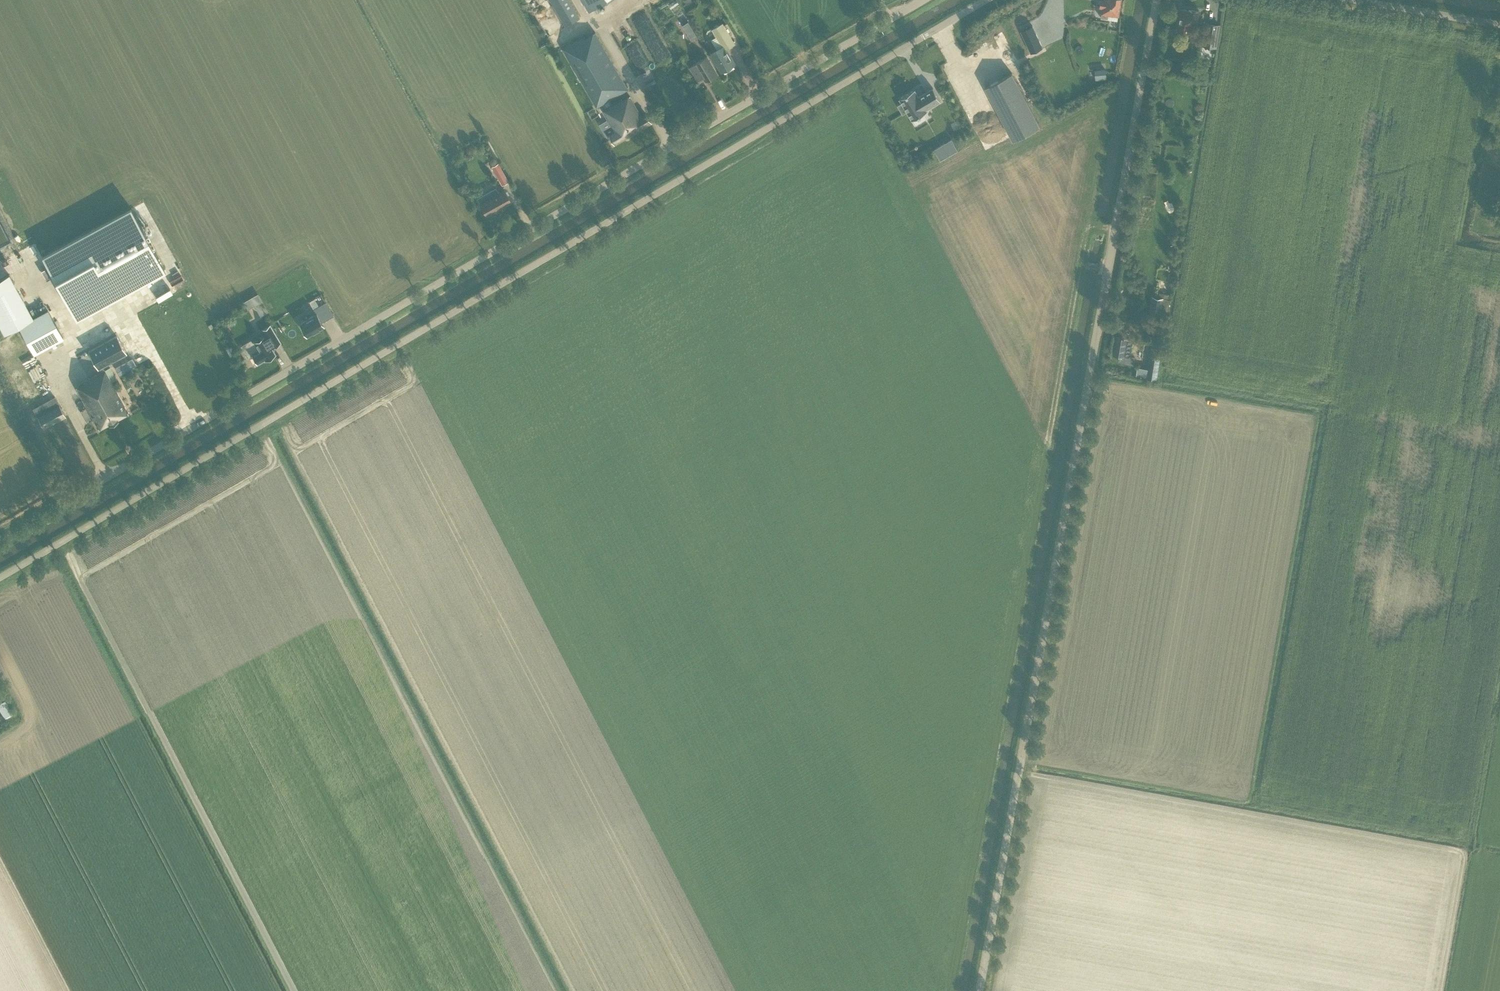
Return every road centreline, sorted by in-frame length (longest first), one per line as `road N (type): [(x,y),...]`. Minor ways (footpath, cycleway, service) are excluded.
road 1 (unclassified): [(0,580),(986,0)]
road 2 (unclassified): [(923,0),(0,541)]
road 3 (unclassified): [(979,990),(1158,0)]
road 4 (unclassified): [(1346,0),(1499,26)]

